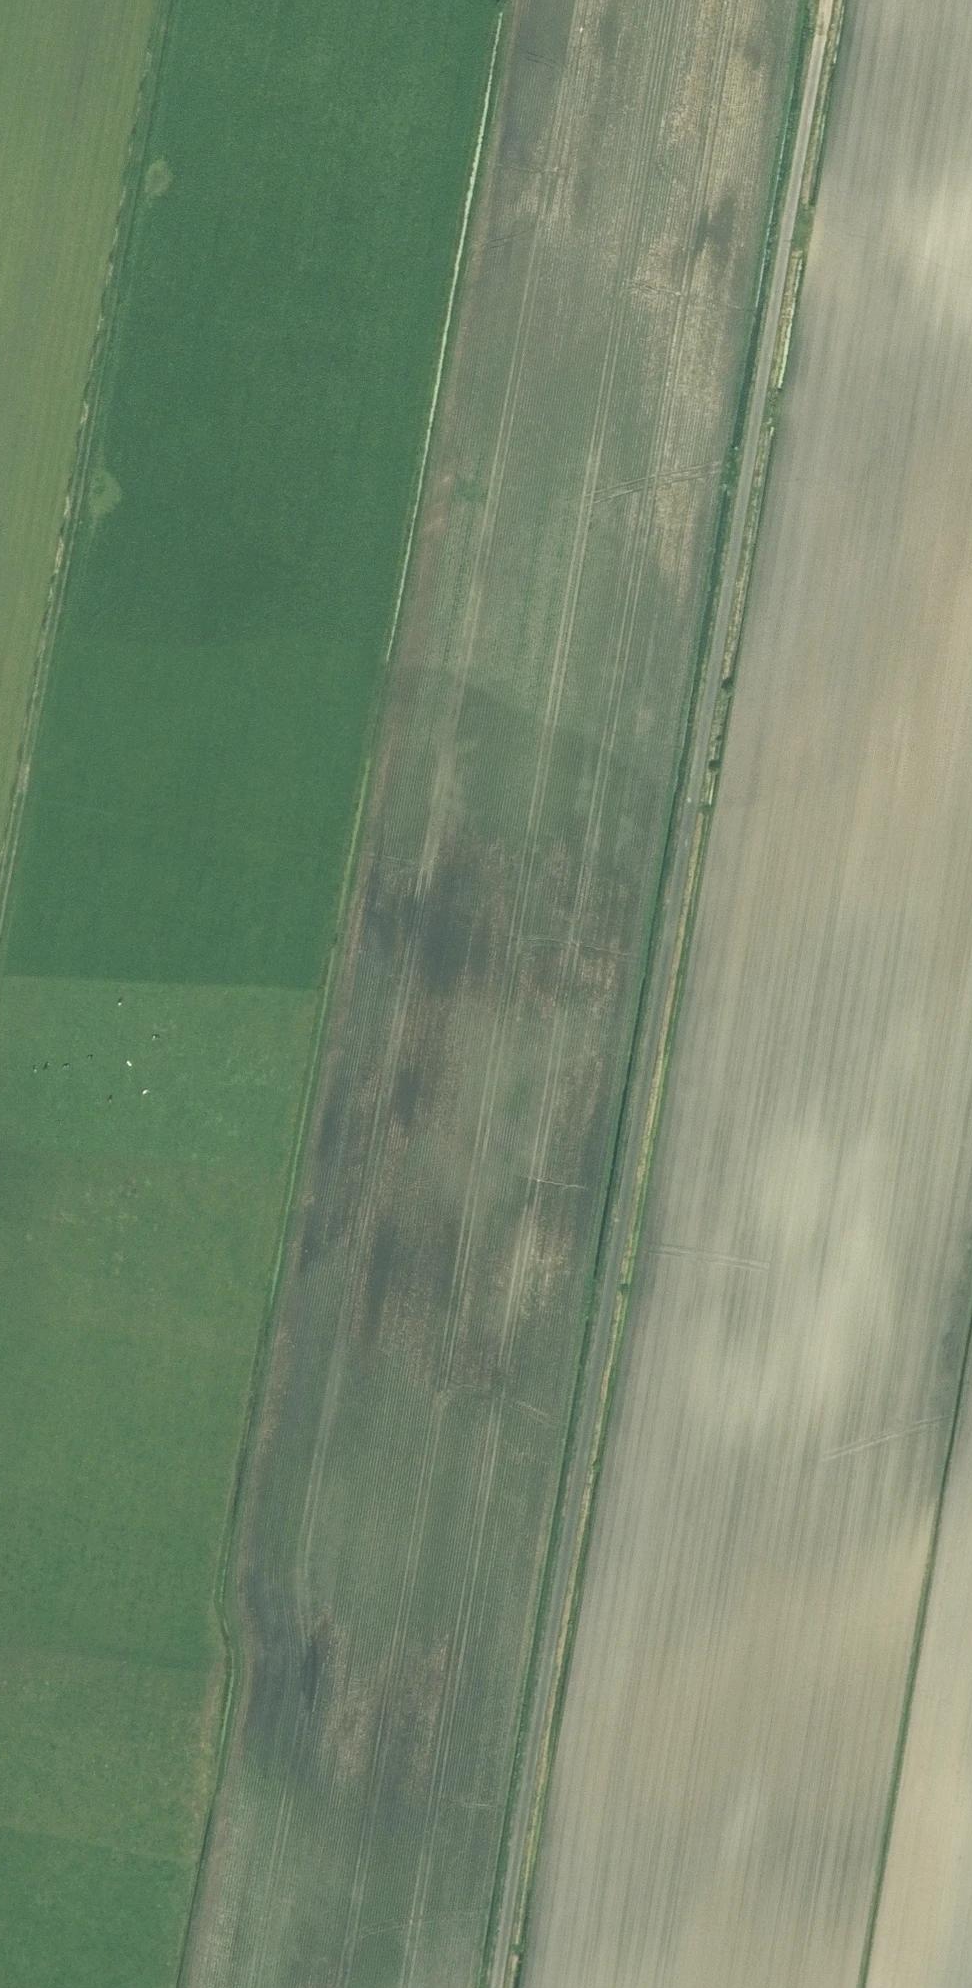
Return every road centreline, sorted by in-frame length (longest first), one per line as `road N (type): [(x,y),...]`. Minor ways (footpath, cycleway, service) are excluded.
road 1 (unclassified): [(493,1987),(823,0)]

